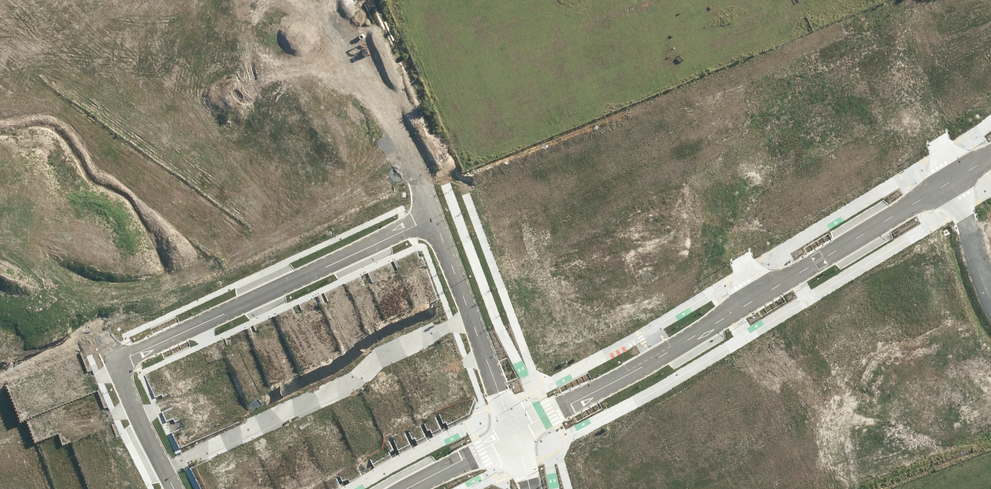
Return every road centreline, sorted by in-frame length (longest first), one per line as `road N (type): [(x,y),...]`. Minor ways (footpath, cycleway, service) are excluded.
road 1 (residential): [(513,431),(689,340),(990,156)]
road 2 (residential): [(114,362),(432,217)]
road 3 (residential): [(165,468),(353,382),(379,353),(470,317)]
road 4 (unknown): [(102,330),(51,207),(37,79)]
road 5 (tertiary): [(432,217),(344,0)]
road 6 (unknown): [(0,96),(208,0)]
road 7 (tertiary): [(513,431),(470,317)]
road 8 (residential): [(406,488),(513,431)]

